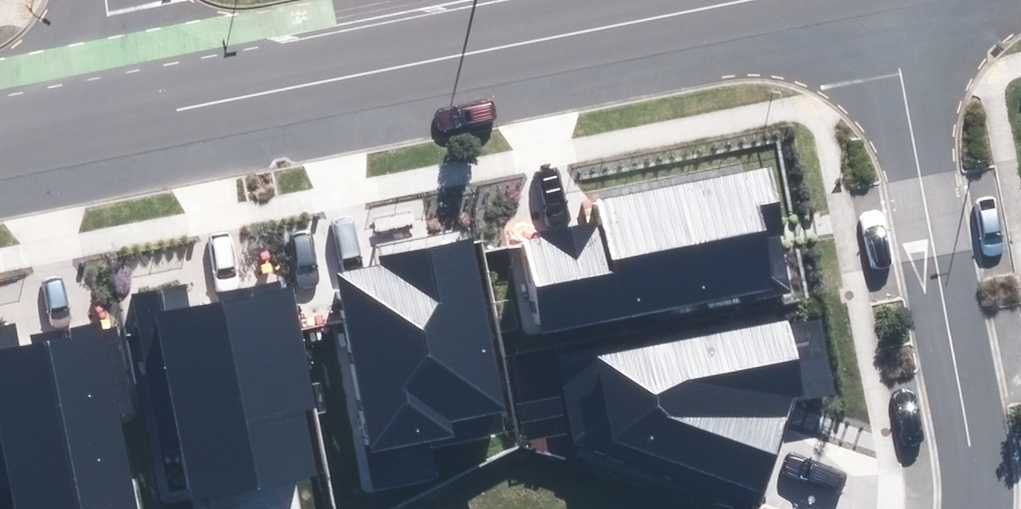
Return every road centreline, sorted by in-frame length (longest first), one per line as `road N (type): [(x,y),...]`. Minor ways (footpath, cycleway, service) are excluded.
road 1 (residential): [(121,121),(750,0)]
road 2 (residential): [(975,508),(884,0)]
road 3 (residential): [(0,144),(121,121)]
road 4 (residential): [(121,121),(106,0)]

